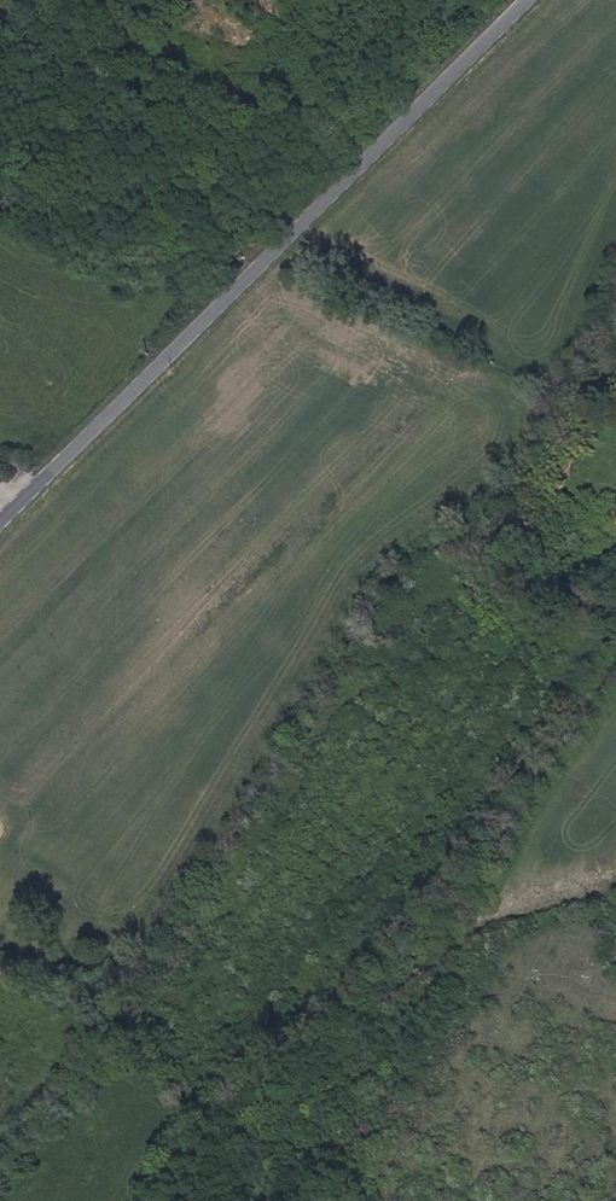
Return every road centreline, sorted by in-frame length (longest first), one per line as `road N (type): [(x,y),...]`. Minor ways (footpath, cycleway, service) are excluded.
road 1 (tertiary): [(525,0),(0,523)]

